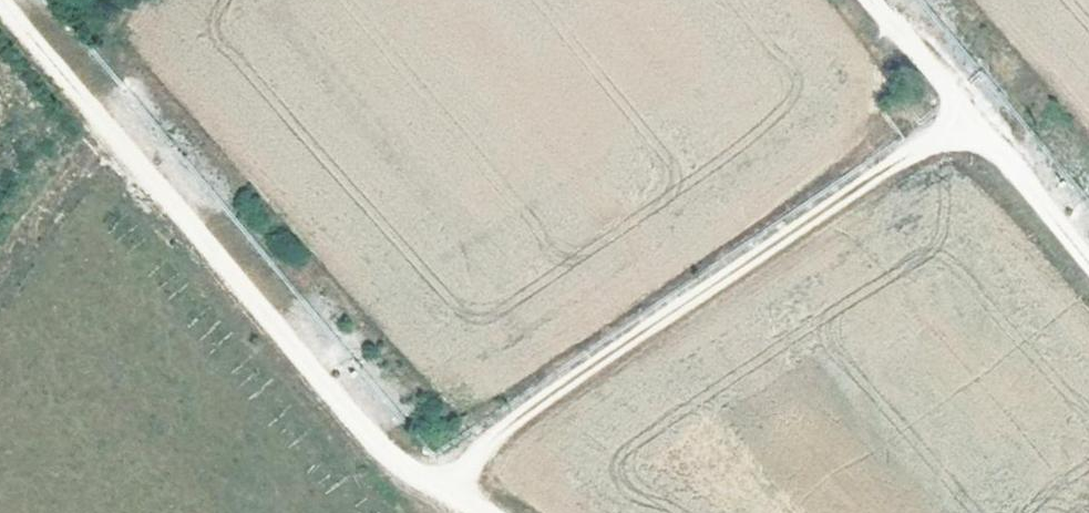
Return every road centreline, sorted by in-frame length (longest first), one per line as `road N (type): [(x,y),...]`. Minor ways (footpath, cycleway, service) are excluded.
road 1 (track): [(489,512),(433,478),(965,106)]
road 2 (track): [(433,478),(95,138),(0,8)]
road 3 (track): [(1088,258),(876,0)]

